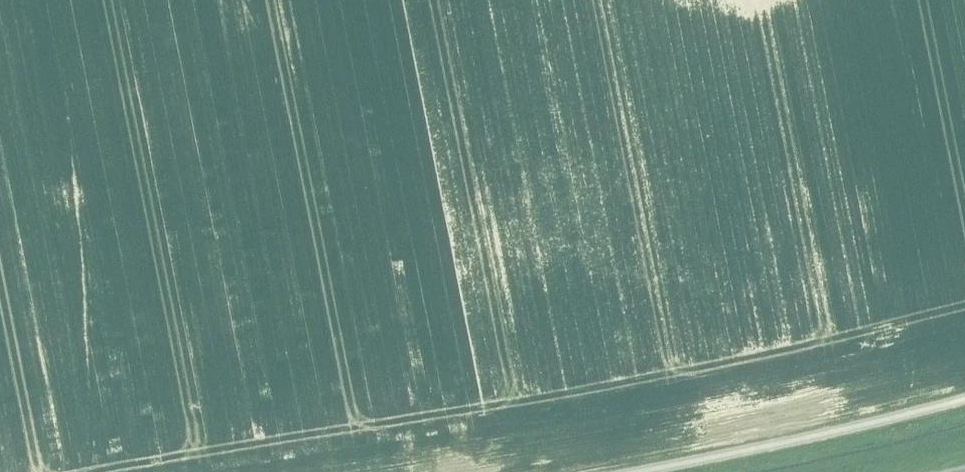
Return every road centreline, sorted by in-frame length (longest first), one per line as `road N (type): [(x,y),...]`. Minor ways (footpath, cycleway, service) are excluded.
road 1 (unclassified): [(964,398),(623,471)]

